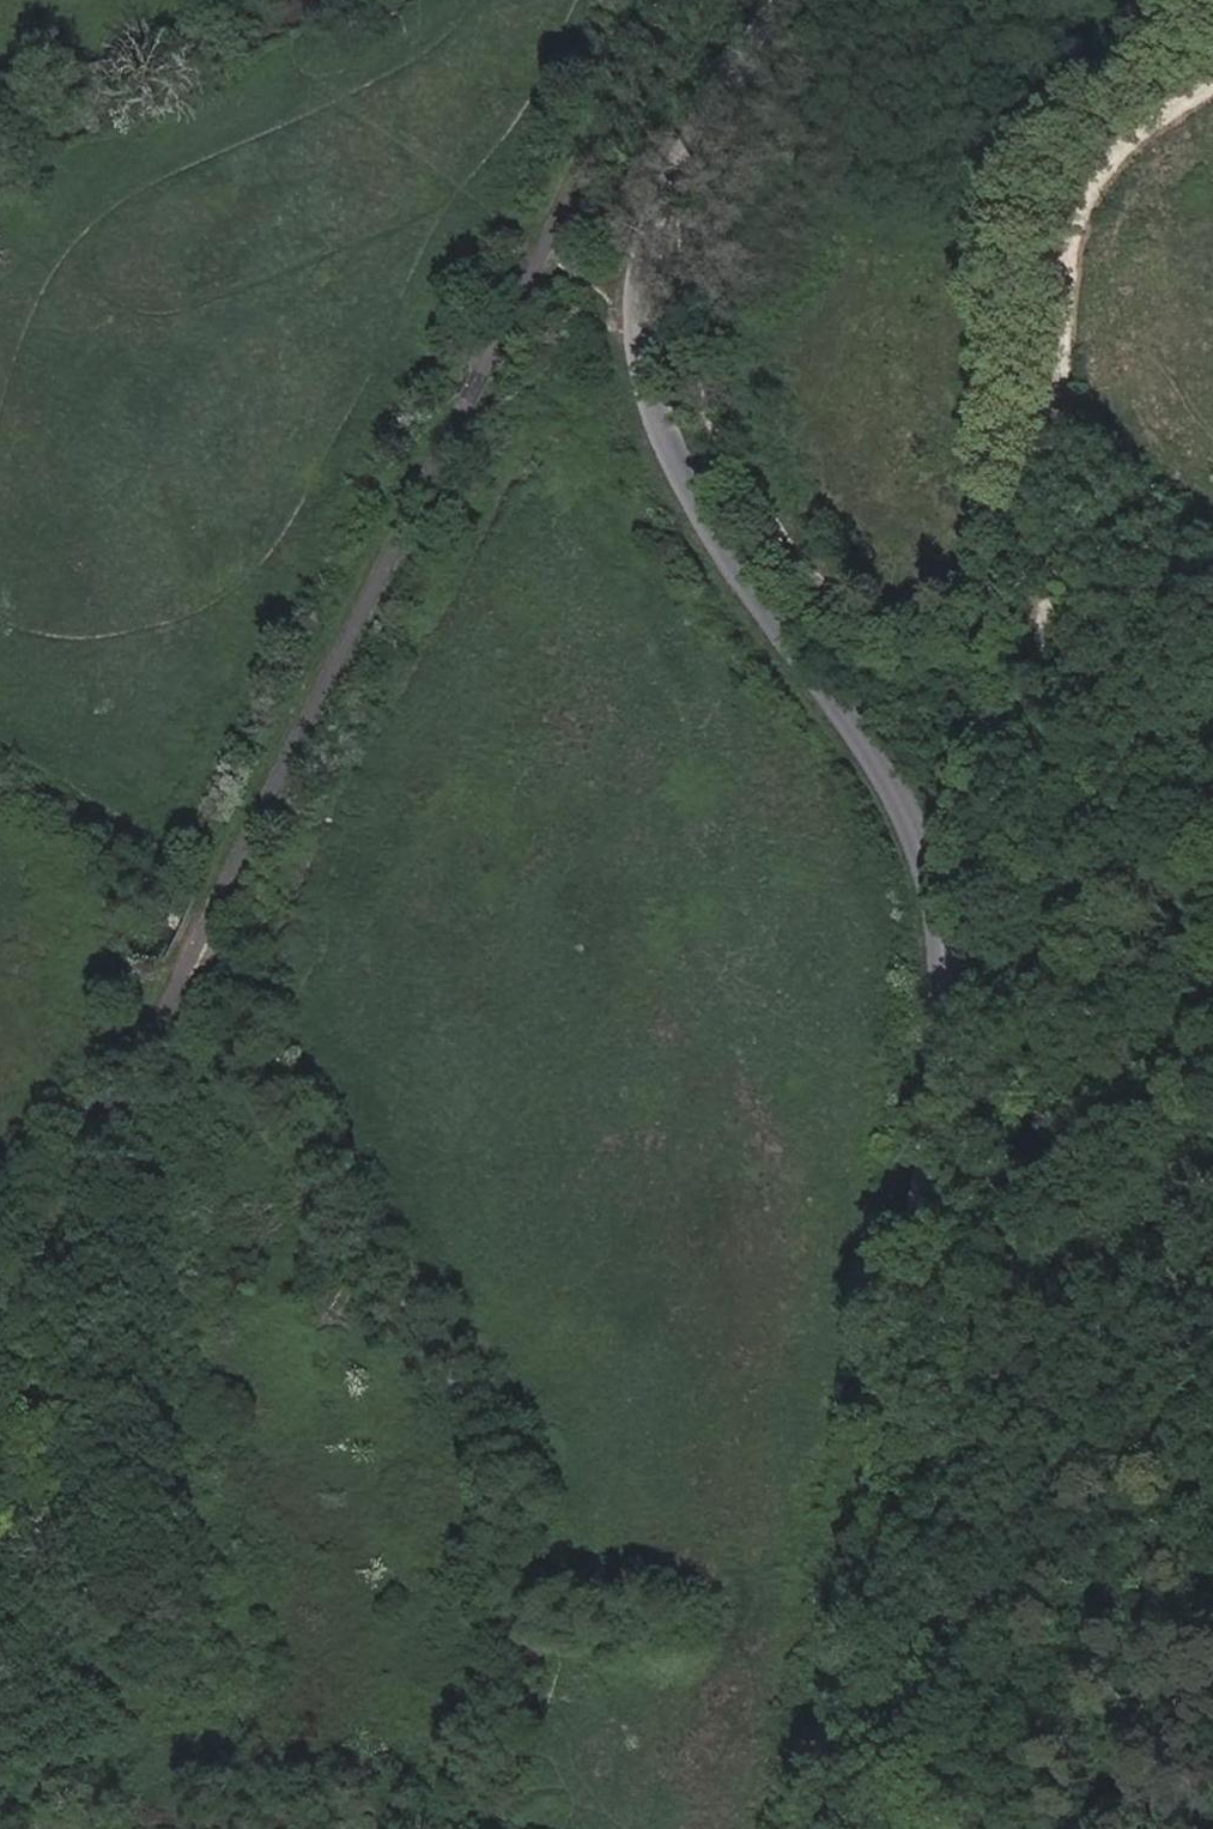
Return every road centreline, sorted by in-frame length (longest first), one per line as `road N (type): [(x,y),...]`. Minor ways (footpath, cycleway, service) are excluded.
road 1 (unclassified): [(759,0),(660,213),(646,341),(660,417),(685,481),(754,587),(905,790),(937,888),(952,993),(817,1828)]

